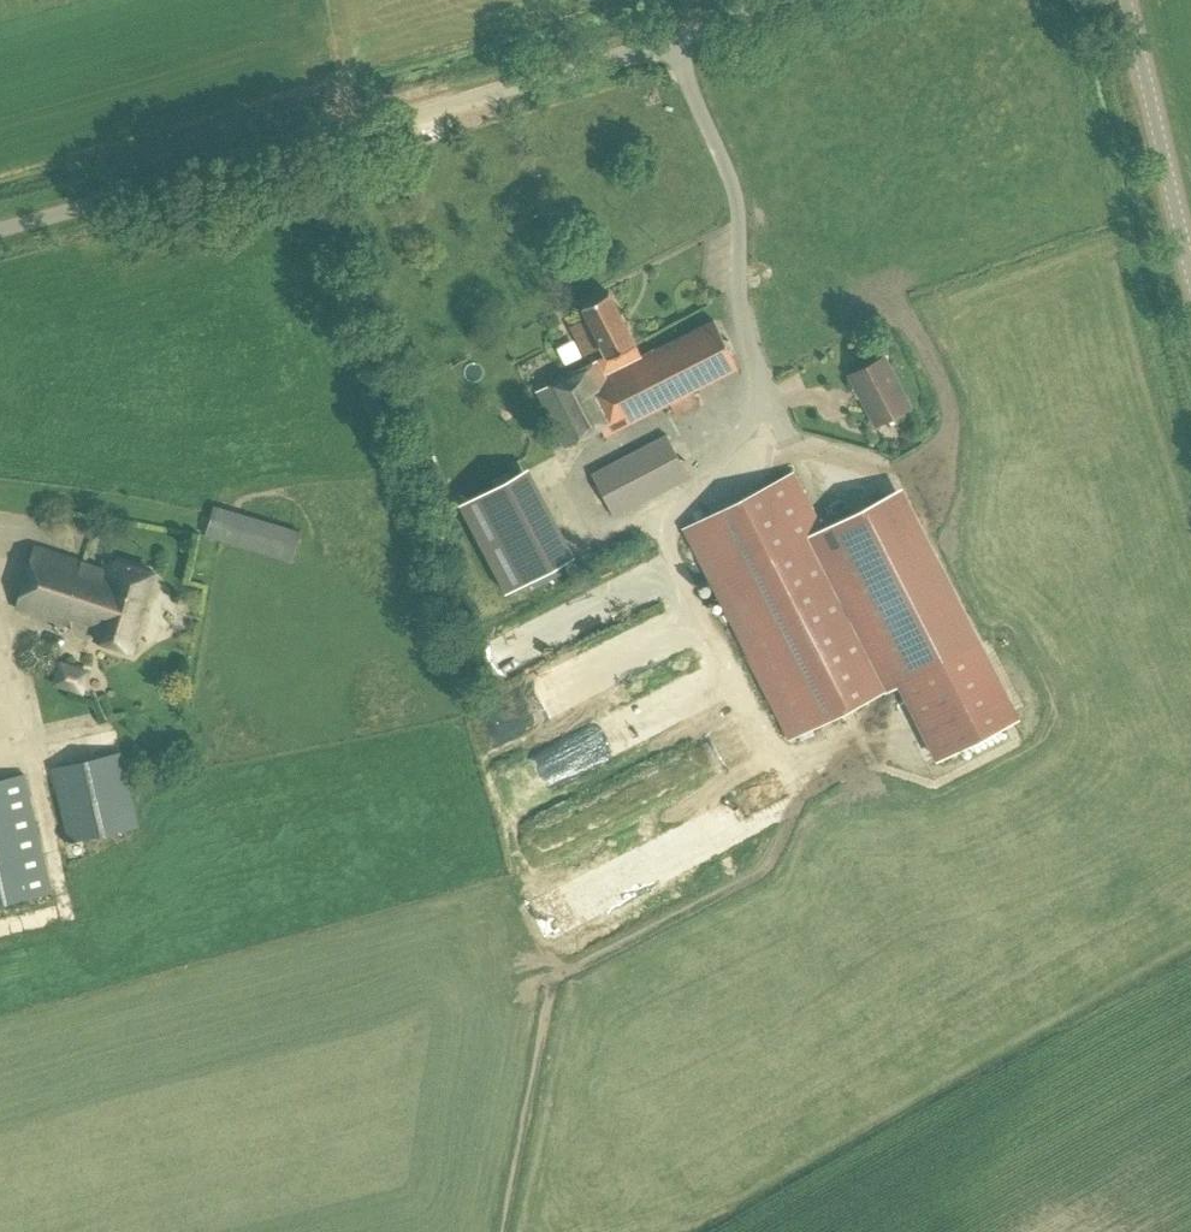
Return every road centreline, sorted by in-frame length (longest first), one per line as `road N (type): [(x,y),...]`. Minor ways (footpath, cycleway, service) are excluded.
road 1 (unclassified): [(762,0),(674,39),(0,226)]
road 2 (tertiary): [(1190,272),(1121,0)]

